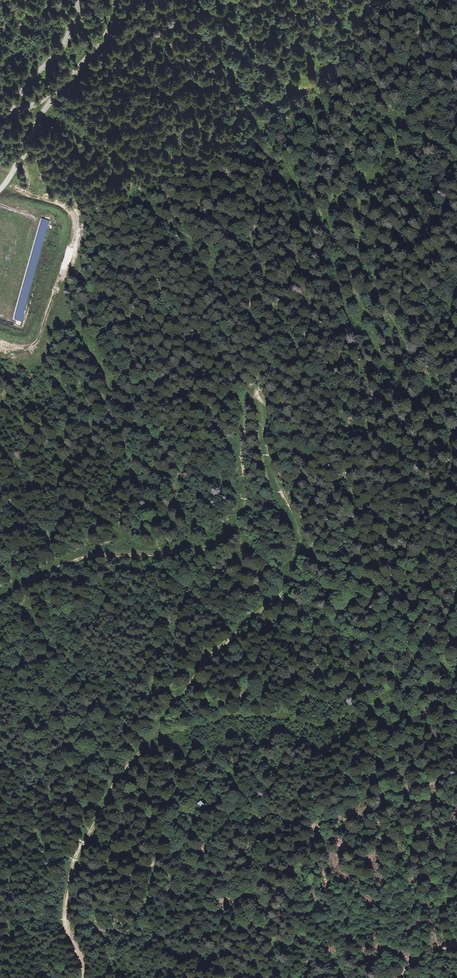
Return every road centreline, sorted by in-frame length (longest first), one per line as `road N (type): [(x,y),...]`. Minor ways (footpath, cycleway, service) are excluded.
road 1 (track): [(0,593),(85,553),(219,538),(240,502),(246,413),(259,414),(303,549),(300,570),(214,651),(114,784),(78,852),(64,919),(86,977)]
road 2 (track): [(456,175),(438,142),(262,74),(233,27),(189,0)]
road 3 (track): [(300,570),(314,558),(362,428),(390,422),(456,435)]
road 4 (unclassified): [(129,0),(91,56),(34,109),(0,188)]
road 5 (unclassified): [(0,115),(59,52),(75,0)]

